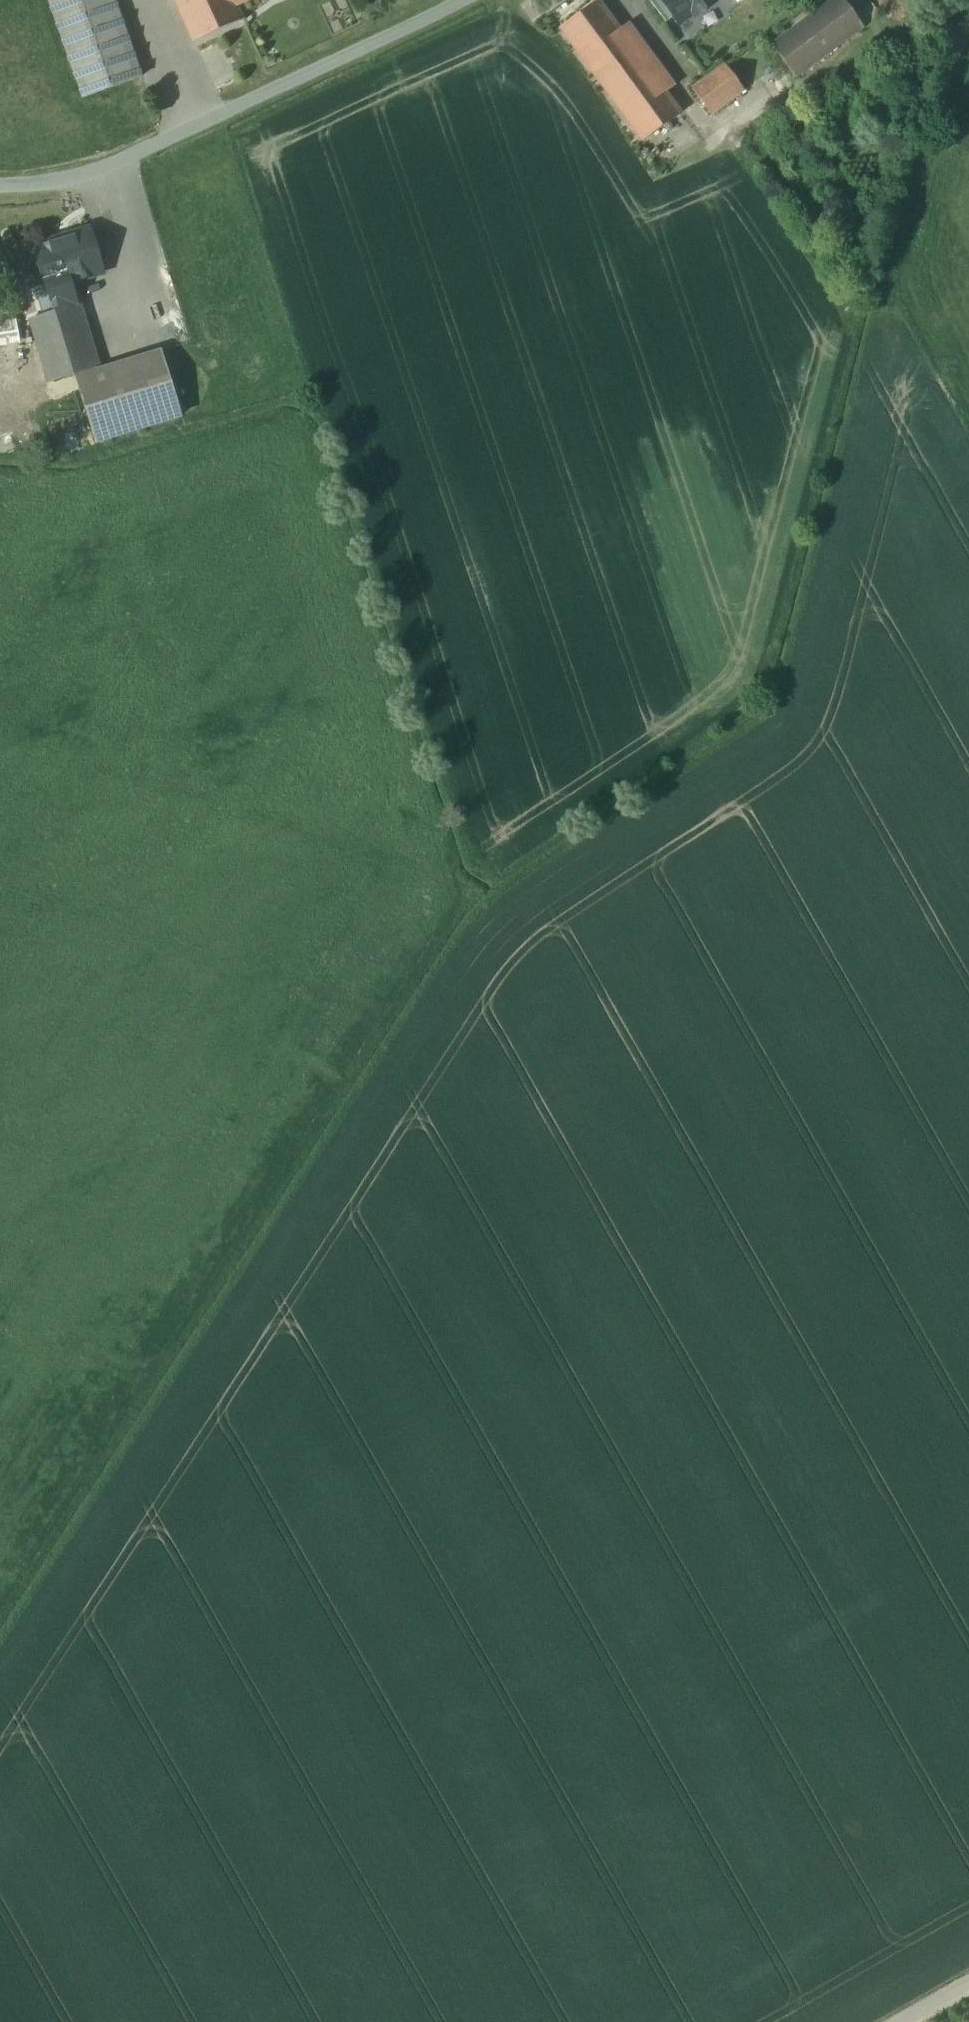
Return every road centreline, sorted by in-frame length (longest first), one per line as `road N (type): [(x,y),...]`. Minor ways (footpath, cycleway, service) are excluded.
road 1 (unclassified): [(433,0),(397,26),(117,147),(43,172),(0,172)]

